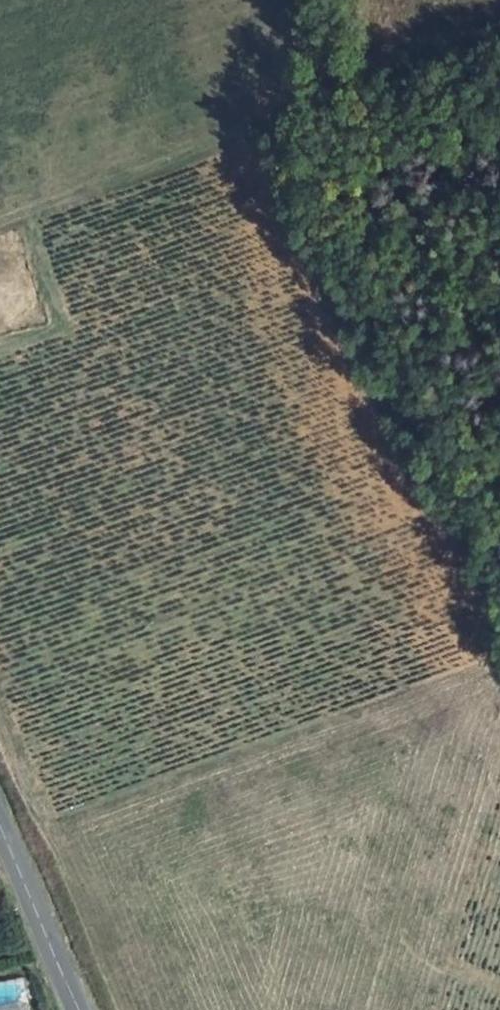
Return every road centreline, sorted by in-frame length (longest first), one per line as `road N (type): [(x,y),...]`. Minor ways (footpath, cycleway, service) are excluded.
road 1 (tertiary): [(0,822),(81,1009)]

